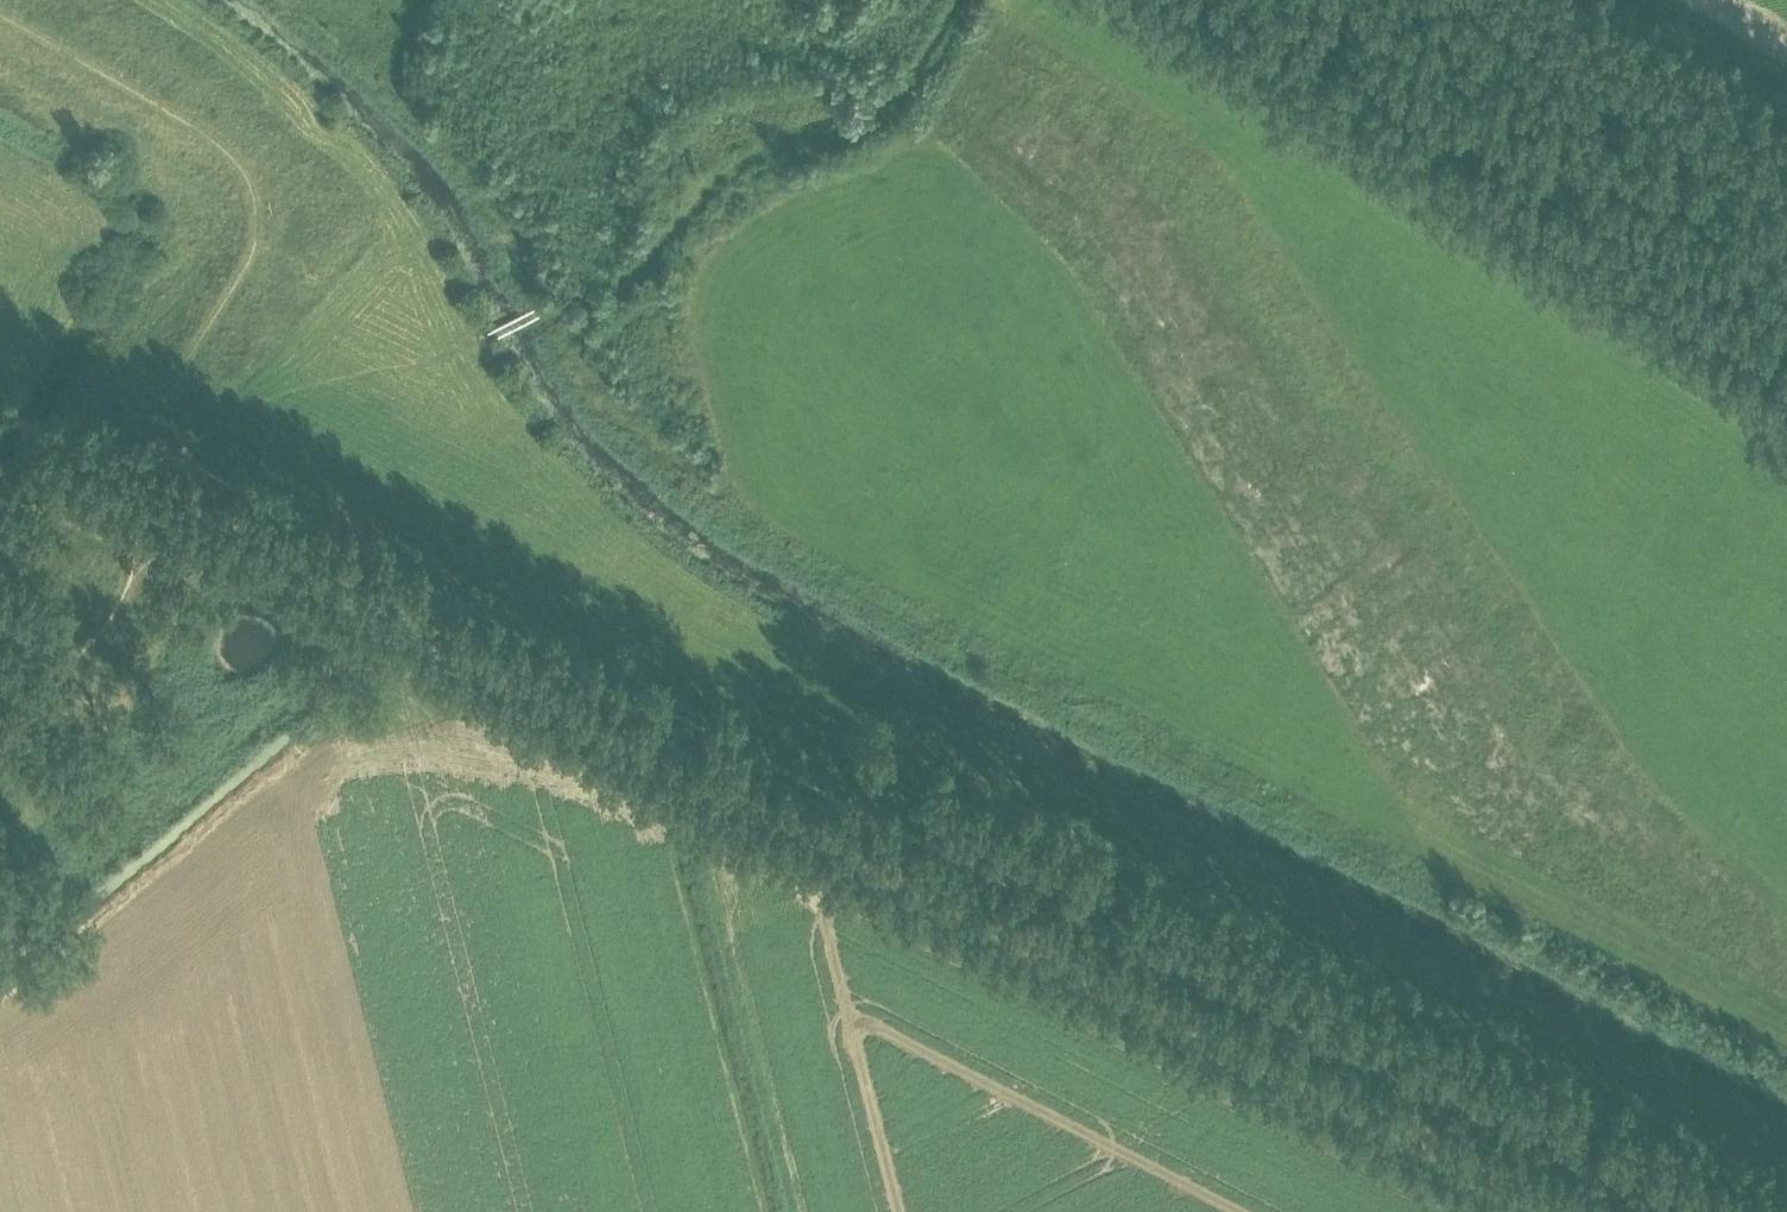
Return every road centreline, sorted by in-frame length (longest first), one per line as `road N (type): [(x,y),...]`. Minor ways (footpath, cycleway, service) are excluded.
road 1 (track): [(1786,374),(1180,0)]

